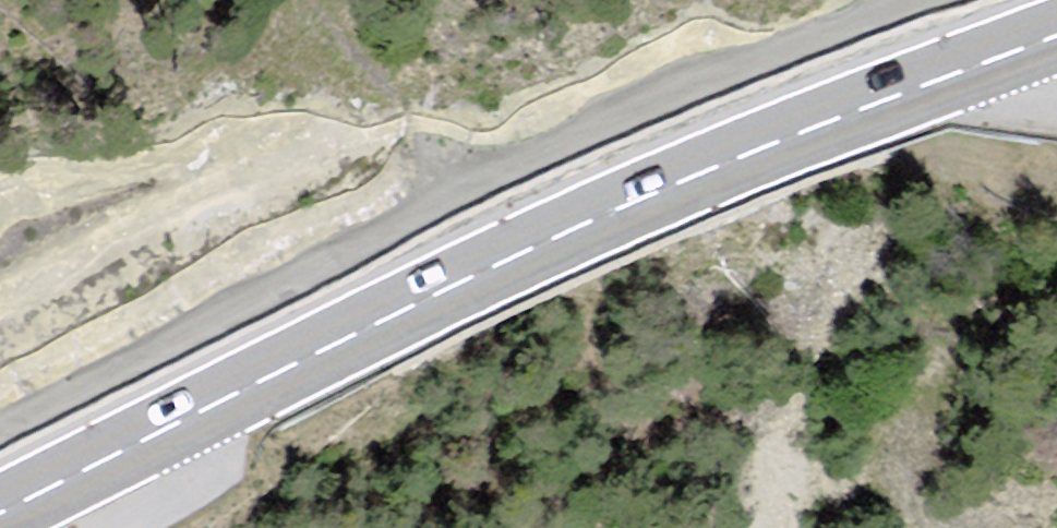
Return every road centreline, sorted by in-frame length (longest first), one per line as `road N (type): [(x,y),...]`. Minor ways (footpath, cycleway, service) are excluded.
road 1 (primary): [(0,508),(580,224),(1056,35)]
road 2 (unclassified): [(0,426),(286,286),(417,210),(633,111),(919,0)]

